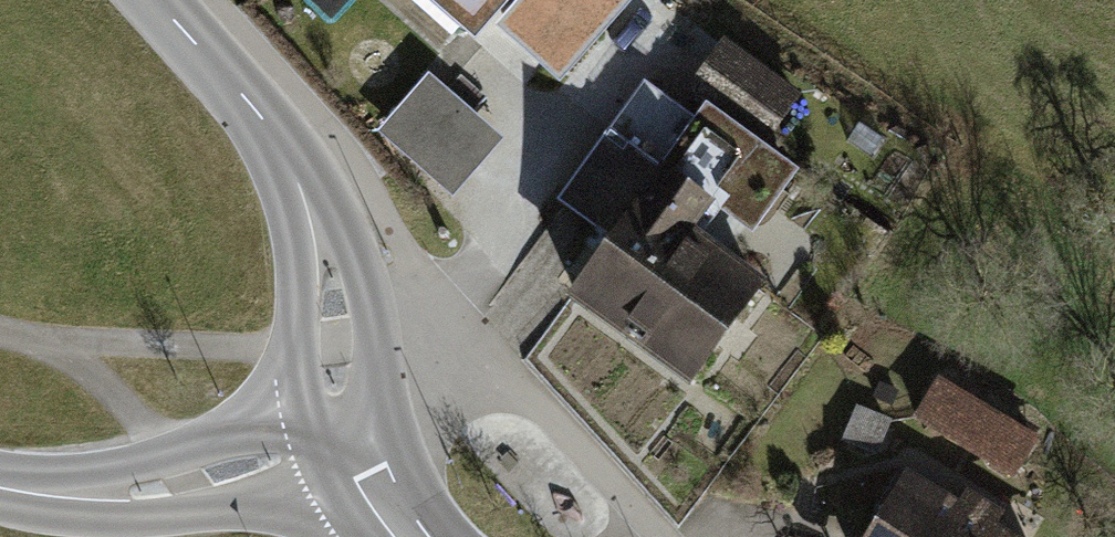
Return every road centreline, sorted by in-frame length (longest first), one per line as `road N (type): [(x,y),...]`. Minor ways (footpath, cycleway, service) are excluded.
road 1 (tertiary): [(157,0),(254,108),(298,177),(329,271),(353,439)]
road 2 (tertiary): [(353,439),(153,491),(76,496),(0,487)]
road 3 (track): [(191,483),(84,364),(50,343),(0,331)]

